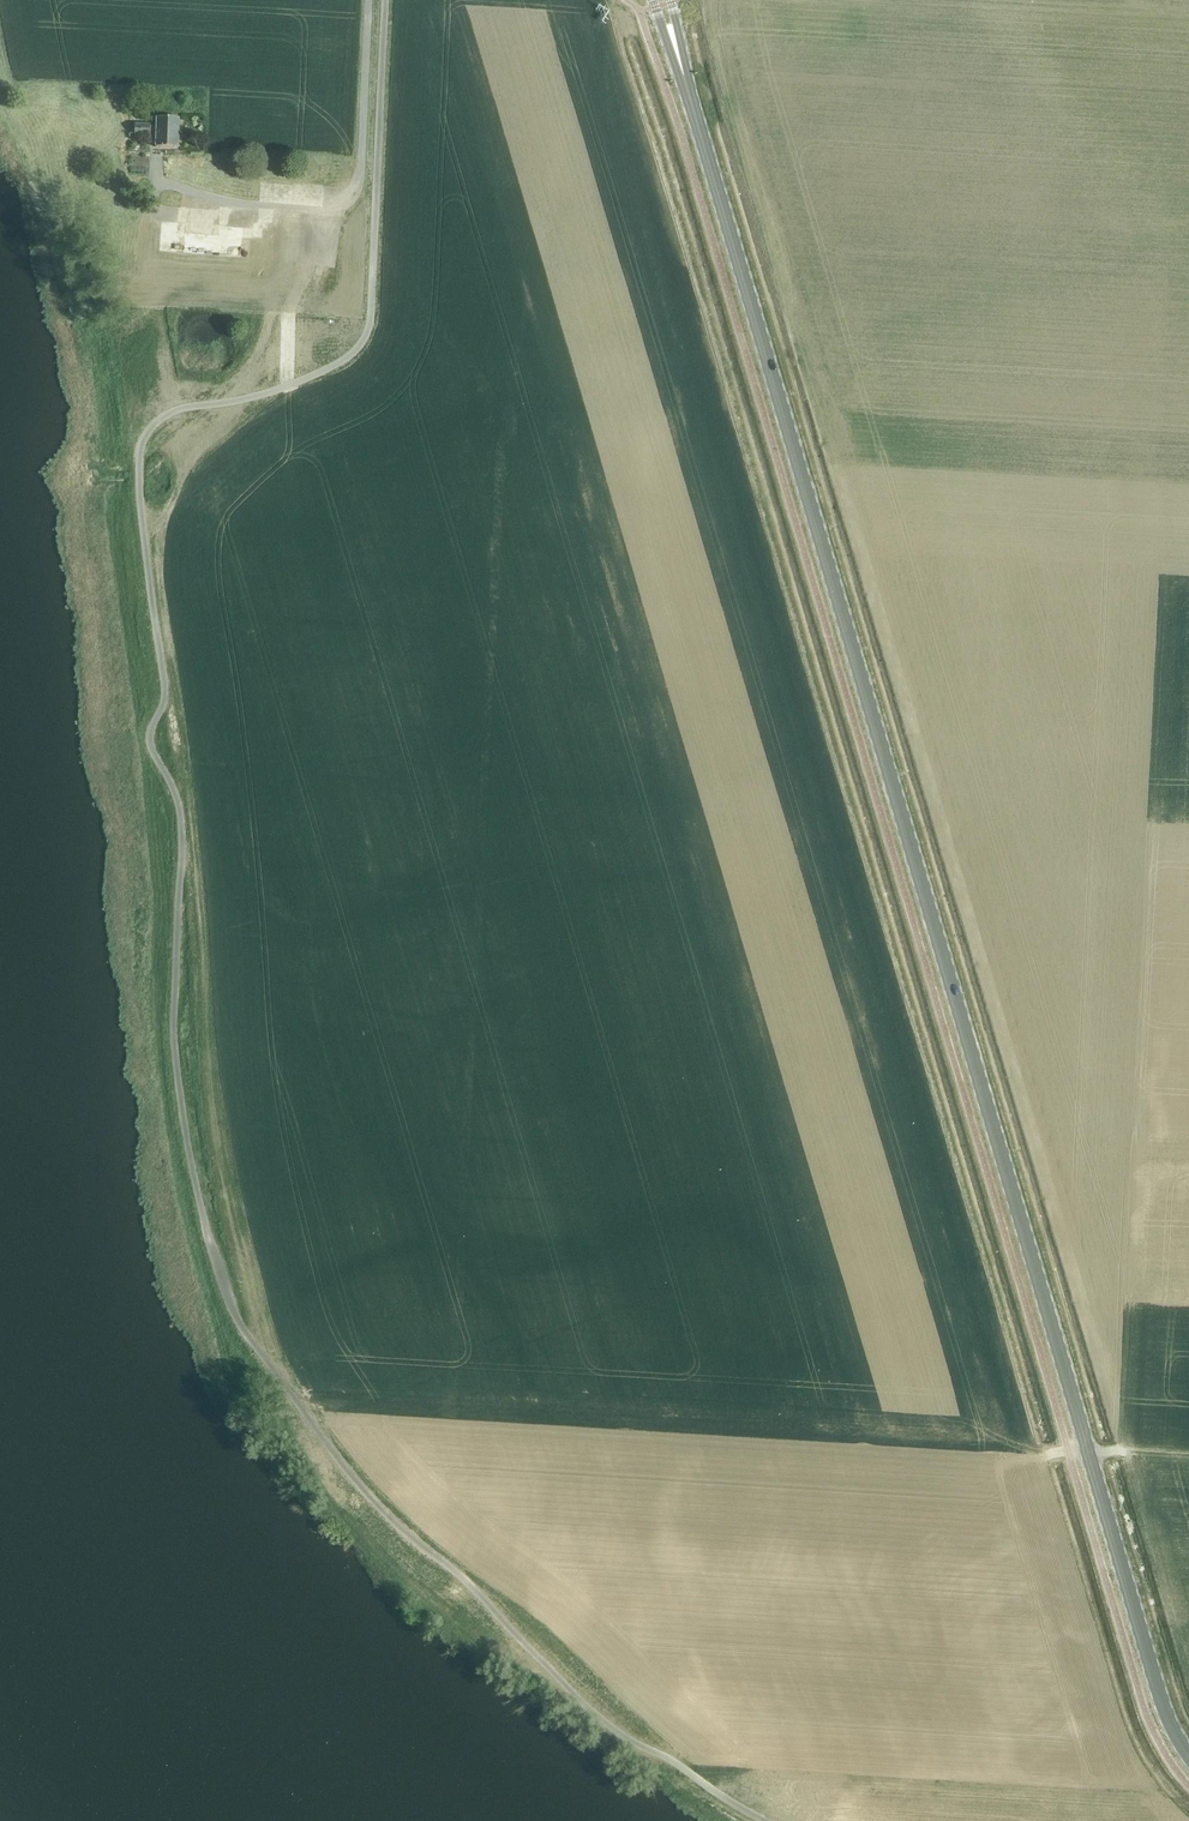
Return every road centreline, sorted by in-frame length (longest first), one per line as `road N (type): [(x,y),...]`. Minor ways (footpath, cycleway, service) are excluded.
road 1 (tertiary): [(683,76),(1165,1711),(1188,1757)]
road 2 (residential): [(327,210),(343,207),(361,185),(368,0)]

